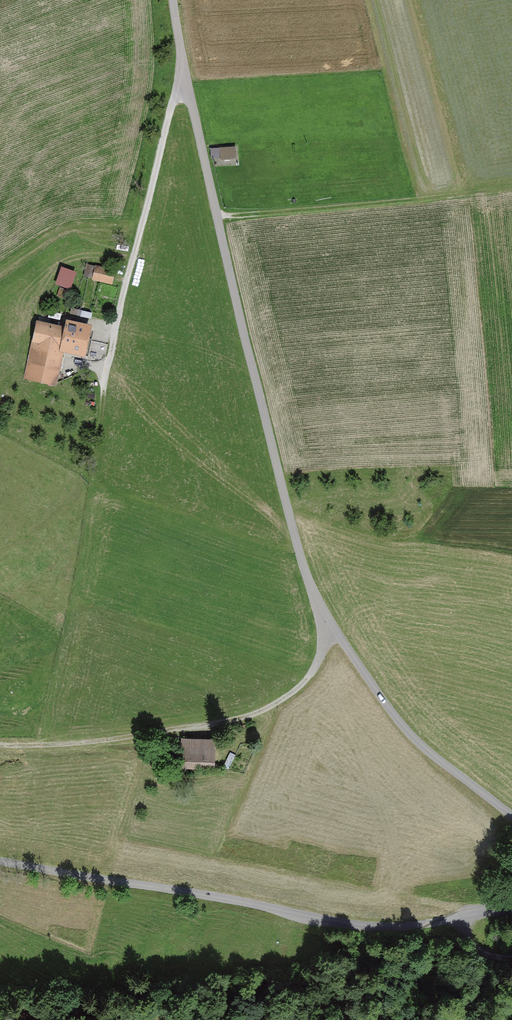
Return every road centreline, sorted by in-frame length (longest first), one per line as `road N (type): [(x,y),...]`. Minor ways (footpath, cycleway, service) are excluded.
road 1 (unclassified): [(511,815),(408,732),(311,585),(186,75)]
road 2 (unclassified): [(0,860),(357,925),(511,911)]
road 3 (track): [(330,624),(299,686),(236,719),(67,746),(0,743)]
road 4 (residential): [(186,75),(172,107),(105,387)]
road 5 (track): [(216,216),(511,187)]

